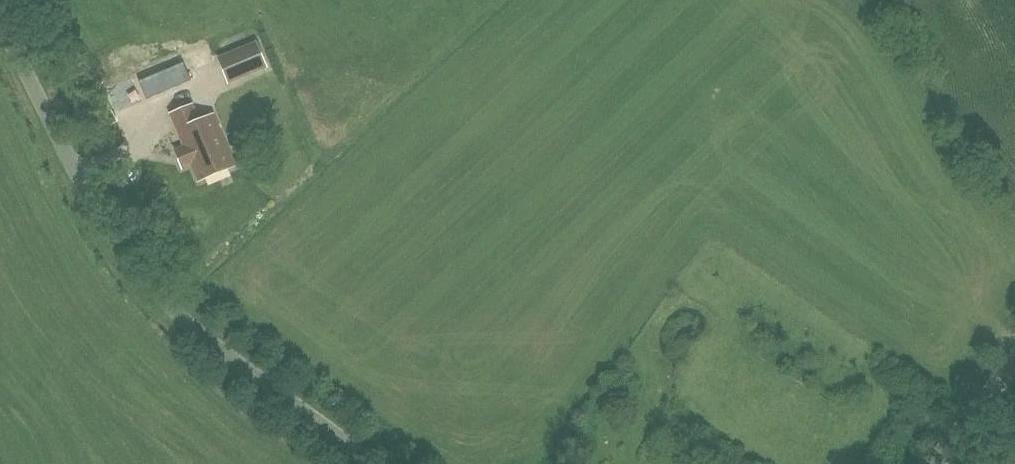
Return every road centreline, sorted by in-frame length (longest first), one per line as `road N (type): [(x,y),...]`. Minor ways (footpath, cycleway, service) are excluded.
road 1 (unclassified): [(383,463),(183,310),(124,240),(0,19)]
road 2 (unclassified): [(934,463),(1014,359)]

